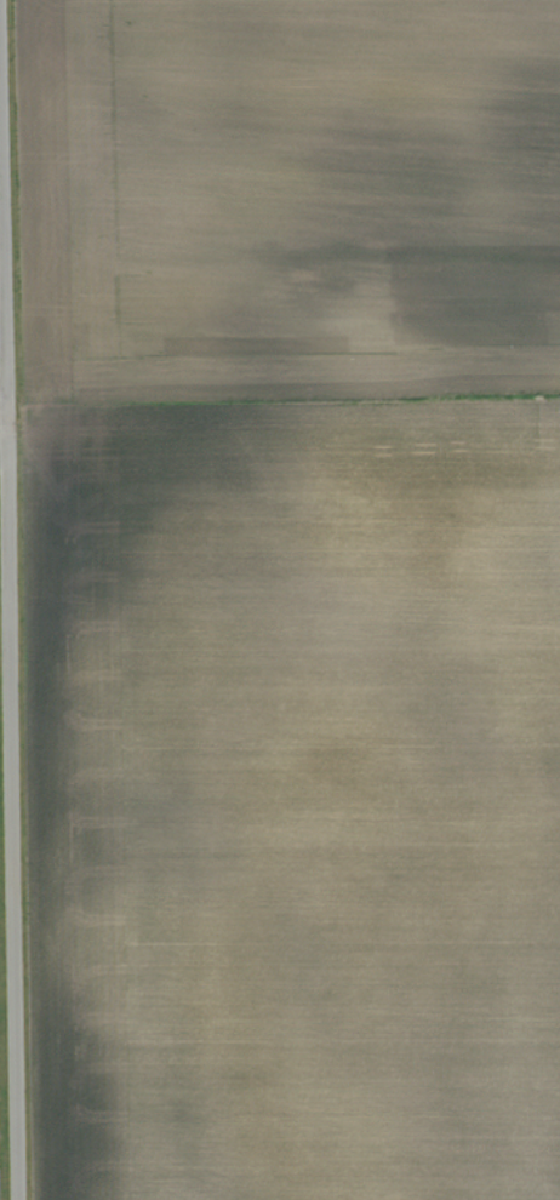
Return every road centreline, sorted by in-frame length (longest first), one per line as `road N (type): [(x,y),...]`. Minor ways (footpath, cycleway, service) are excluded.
road 1 (residential): [(17,1199),(0,124)]

